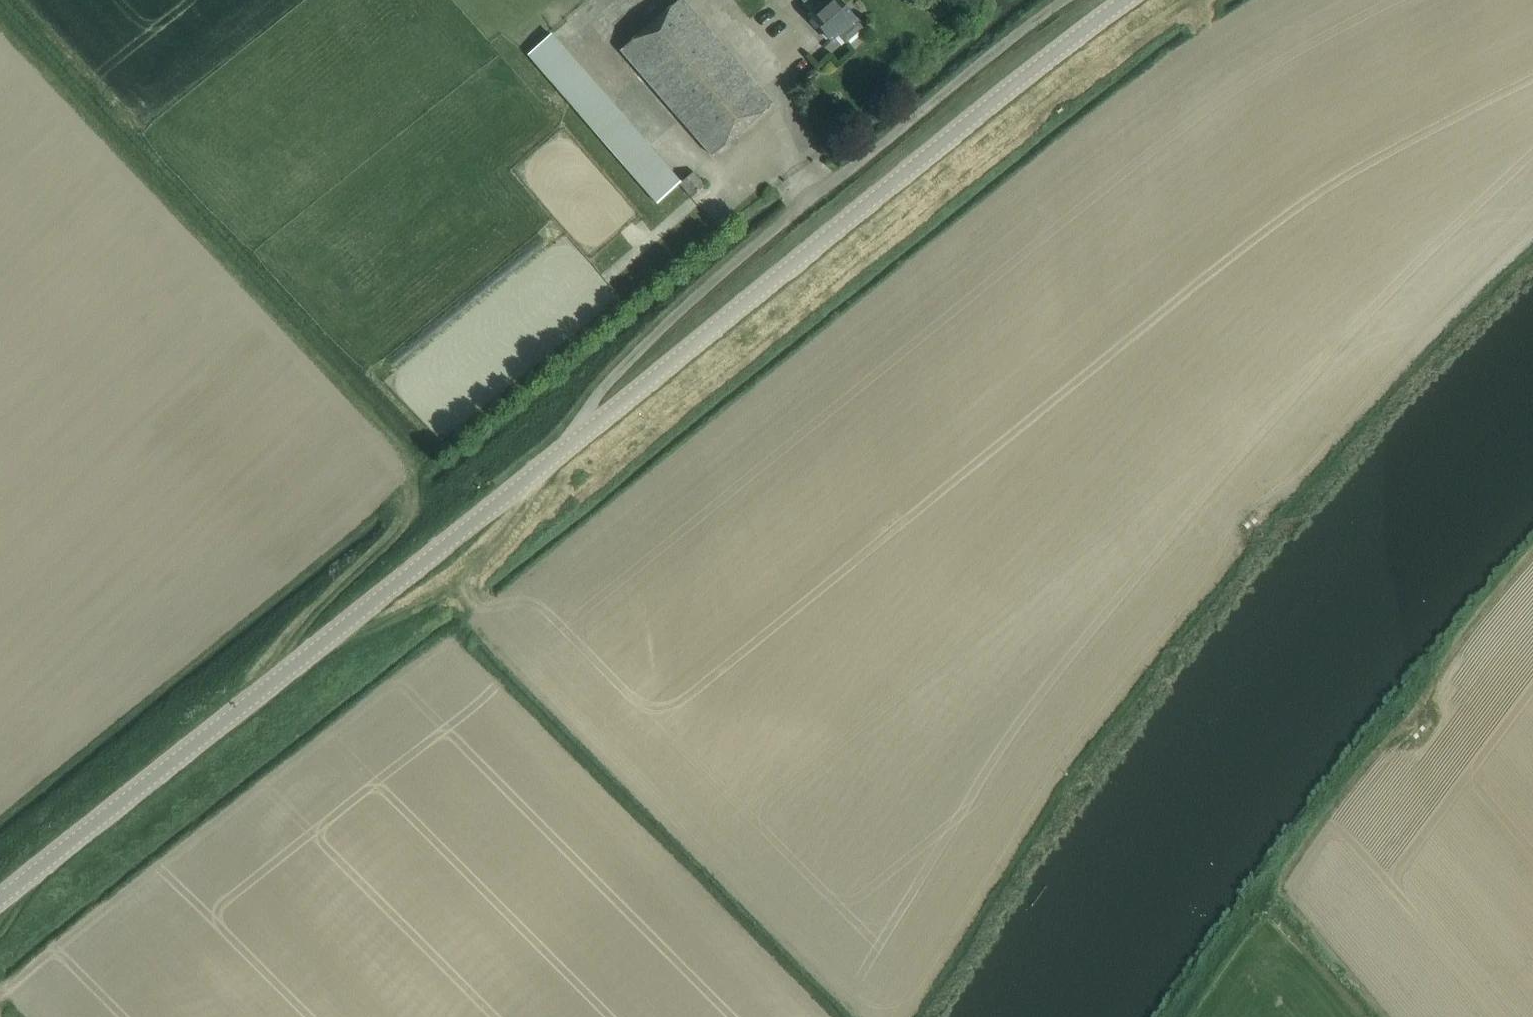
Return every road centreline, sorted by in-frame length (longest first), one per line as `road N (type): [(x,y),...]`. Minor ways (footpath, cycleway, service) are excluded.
road 1 (tertiary): [(0,897),(579,441)]
road 2 (tertiary): [(579,441),(982,111),(1136,0)]
road 3 (unclassified): [(579,441),(645,351),(790,216),(1068,0)]

